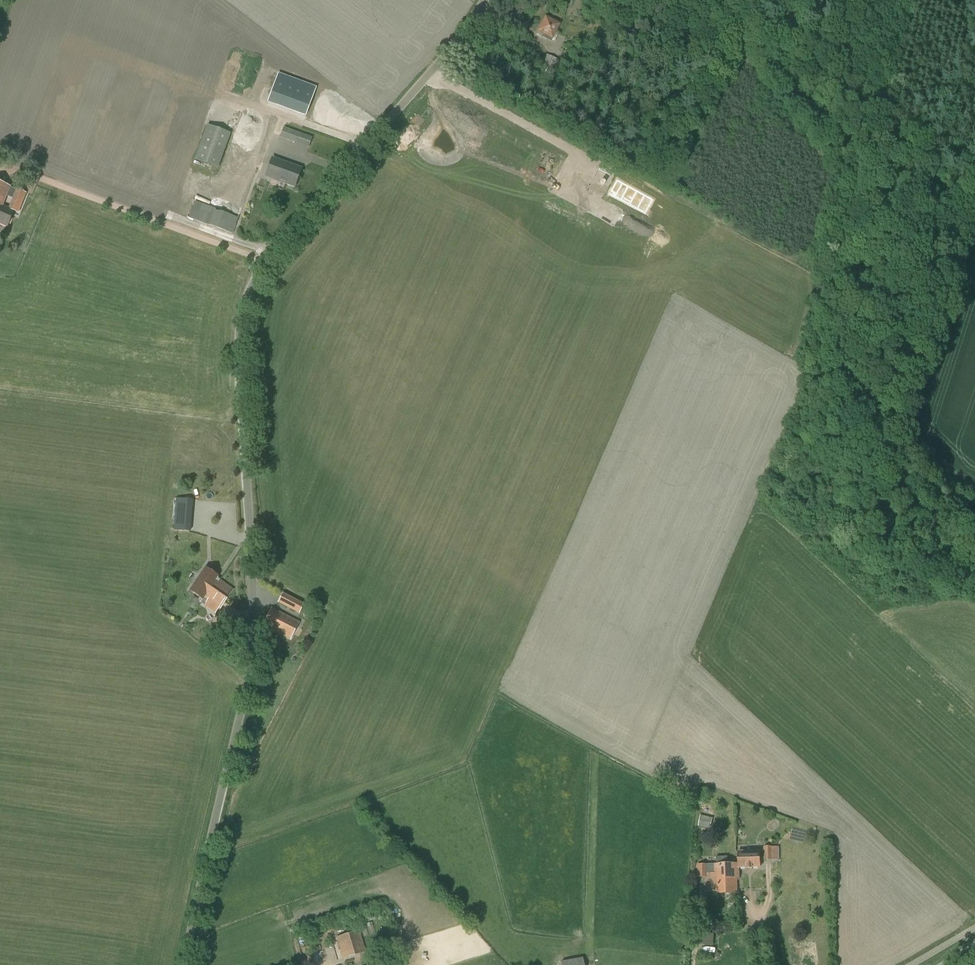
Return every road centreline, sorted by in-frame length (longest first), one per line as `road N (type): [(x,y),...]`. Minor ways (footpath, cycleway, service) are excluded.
road 1 (unclassified): [(180,964),(247,654),(237,322),(266,259),(470,28),(485,0)]

